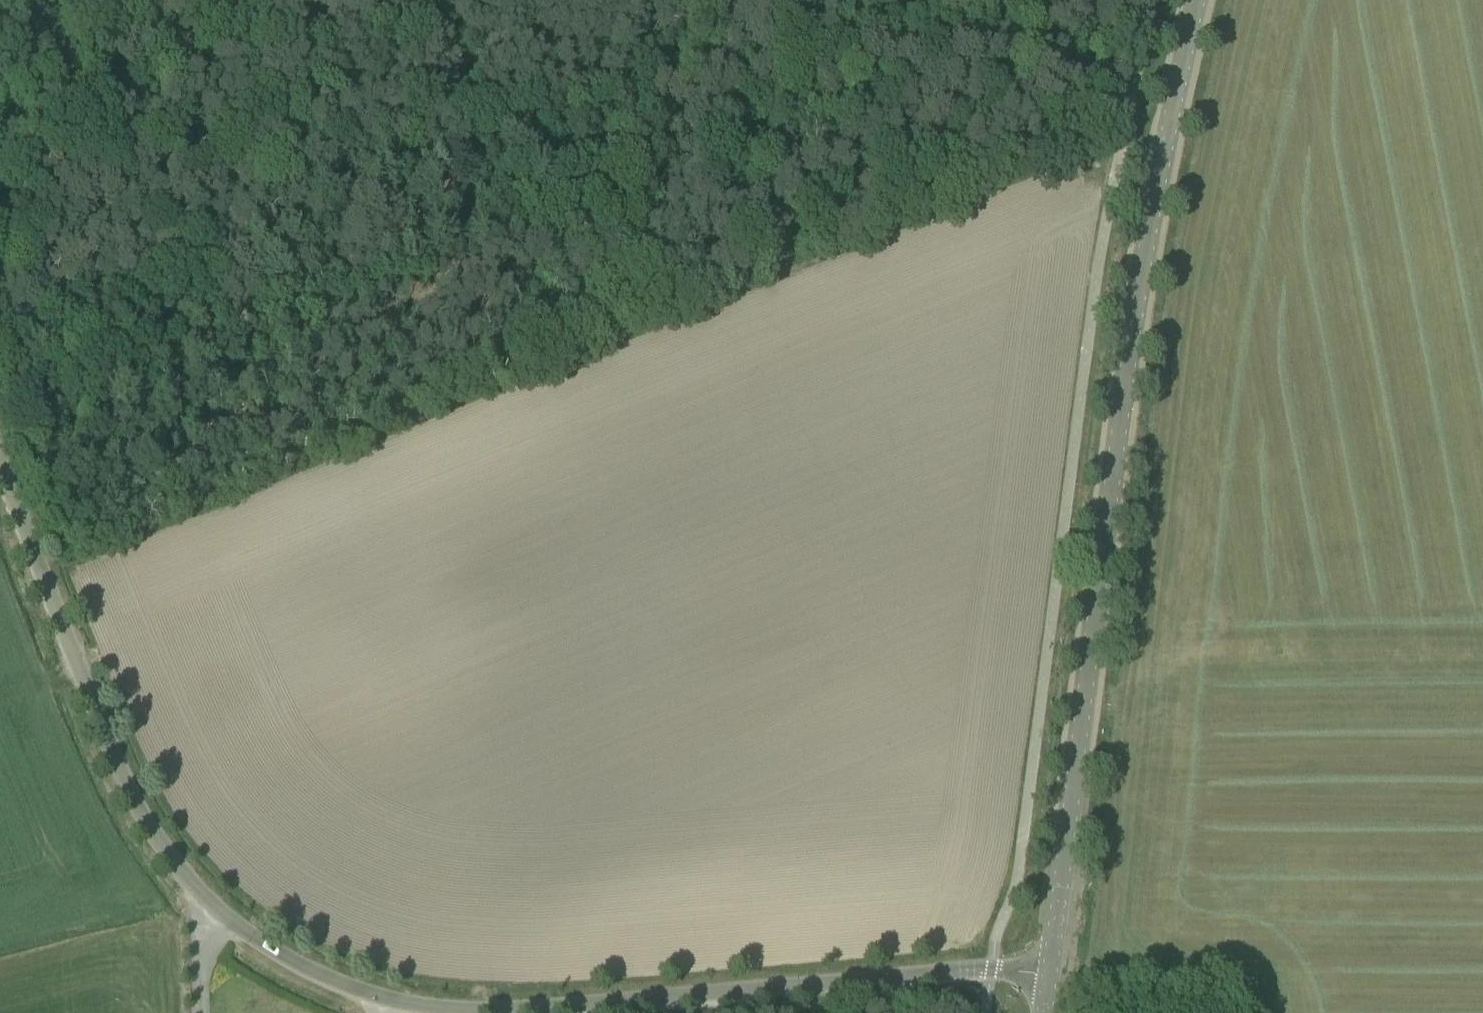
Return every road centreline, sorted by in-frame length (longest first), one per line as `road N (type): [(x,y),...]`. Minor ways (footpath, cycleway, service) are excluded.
road 1 (unclassified): [(1048,979),(990,971),(505,1008),(408,1002),(307,964),(187,880),(151,824),(112,750),(0,458)]
road 2 (tertiary): [(1048,979),(1124,405),(1174,107),(1202,0)]

